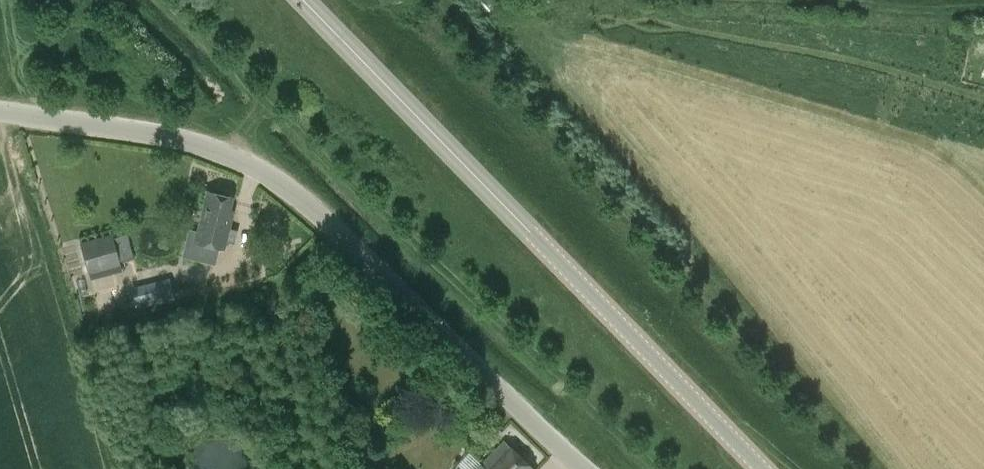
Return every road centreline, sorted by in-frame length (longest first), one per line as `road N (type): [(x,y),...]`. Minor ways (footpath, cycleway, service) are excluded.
road 1 (unclassified): [(0,114),(176,141),(247,163),(320,215),(588,468)]
road 2 (tertiary): [(757,468),(296,0)]

